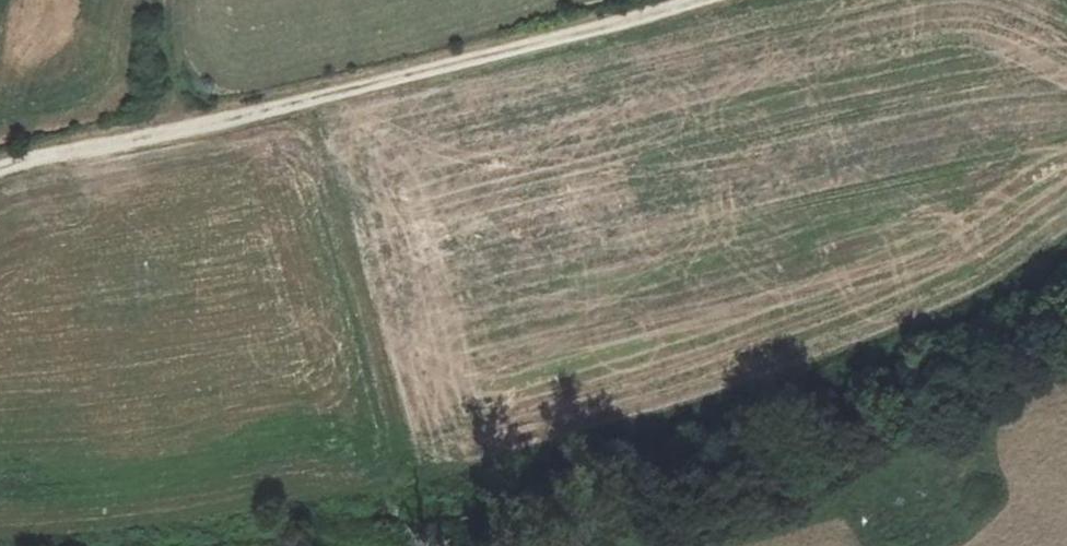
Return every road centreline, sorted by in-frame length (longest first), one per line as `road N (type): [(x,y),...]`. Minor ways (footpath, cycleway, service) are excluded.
road 1 (track): [(700,0),(458,65),(0,168)]
road 2 (track): [(0,103),(61,79),(96,49),(121,0)]

